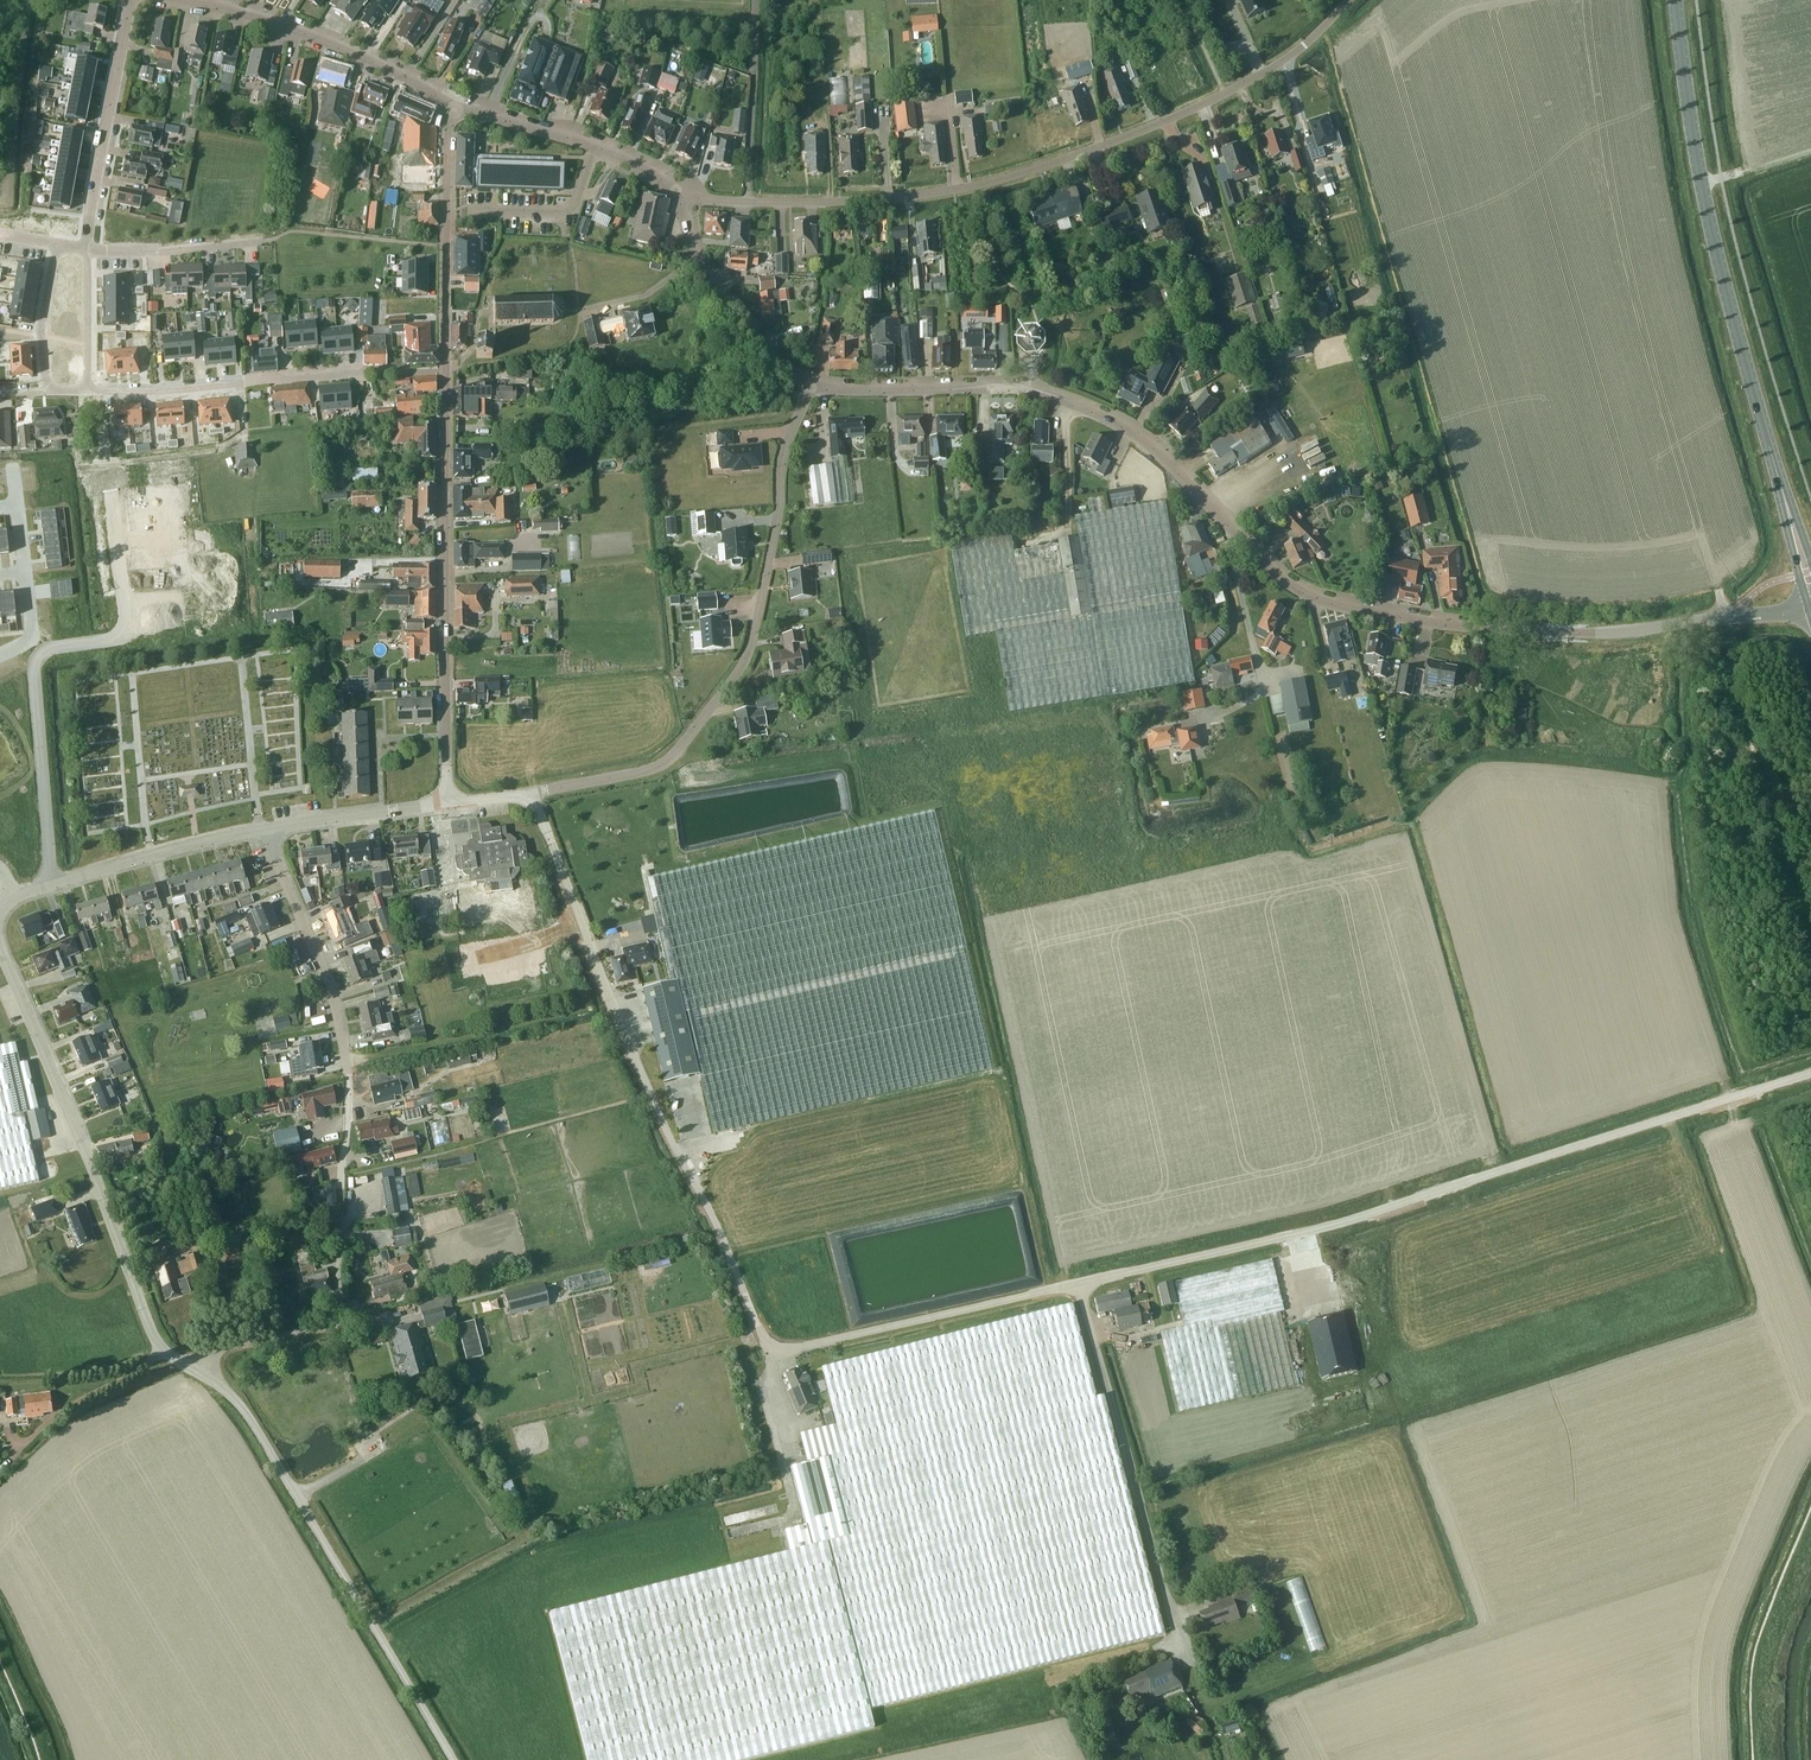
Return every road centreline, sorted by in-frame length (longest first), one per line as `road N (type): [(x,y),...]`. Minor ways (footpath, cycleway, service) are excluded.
road 1 (tertiary): [(1810,601),(1587,633),(1467,627),(1332,604),(1285,581),(1158,453),(1098,415),(1018,389),(811,383)]
road 2 (unclassified): [(1078,1282),(789,1349),(771,1343),(623,1034),(527,795)]
road 3 (unclassified): [(1810,1073),(1378,1212),(1078,1282)]
road 4 (residential): [(676,193),(869,200),(1012,177),(1228,92),(1304,44),(1350,0)]
road 5 (residential): [(199,1372),(215,1353),(240,1342),(340,1325),(348,1070),(267,830)]
road 6 (secondary): [(1810,588),(1716,247),(1675,0)]
road 7 (unclassified): [(527,795),(662,765),(738,672),(778,520),(781,461),(811,383)]
road 8 (unclassified): [(199,1372),(150,1331),(0,951)]
road 9 (unclassified): [(452,1759),(264,1442),(235,1402),(199,1372)]
road 10 (residential): [(447,801),(444,371)]
road 11 (residential): [(90,391),(444,371)]
road 12 (unclassified): [(1172,1611),(1078,1282)]
road 13 (tertiary): [(451,107),(339,47),(185,0)]
road 14 (residential): [(444,371),(451,107)]
road 15 (unclassified): [(15,897),(267,830)]
road 16 (residential): [(86,252),(132,0)]
road 17 (tertiary): [(676,193),(594,145),(451,107)]
road 18 (tertiary): [(811,383),(791,372),(705,278),(676,193)]
road 19 (unclassified): [(267,830),(447,801)]
road 20 (residential): [(86,252),(260,241)]
road 21 (residential): [(89,375),(86,252)]

